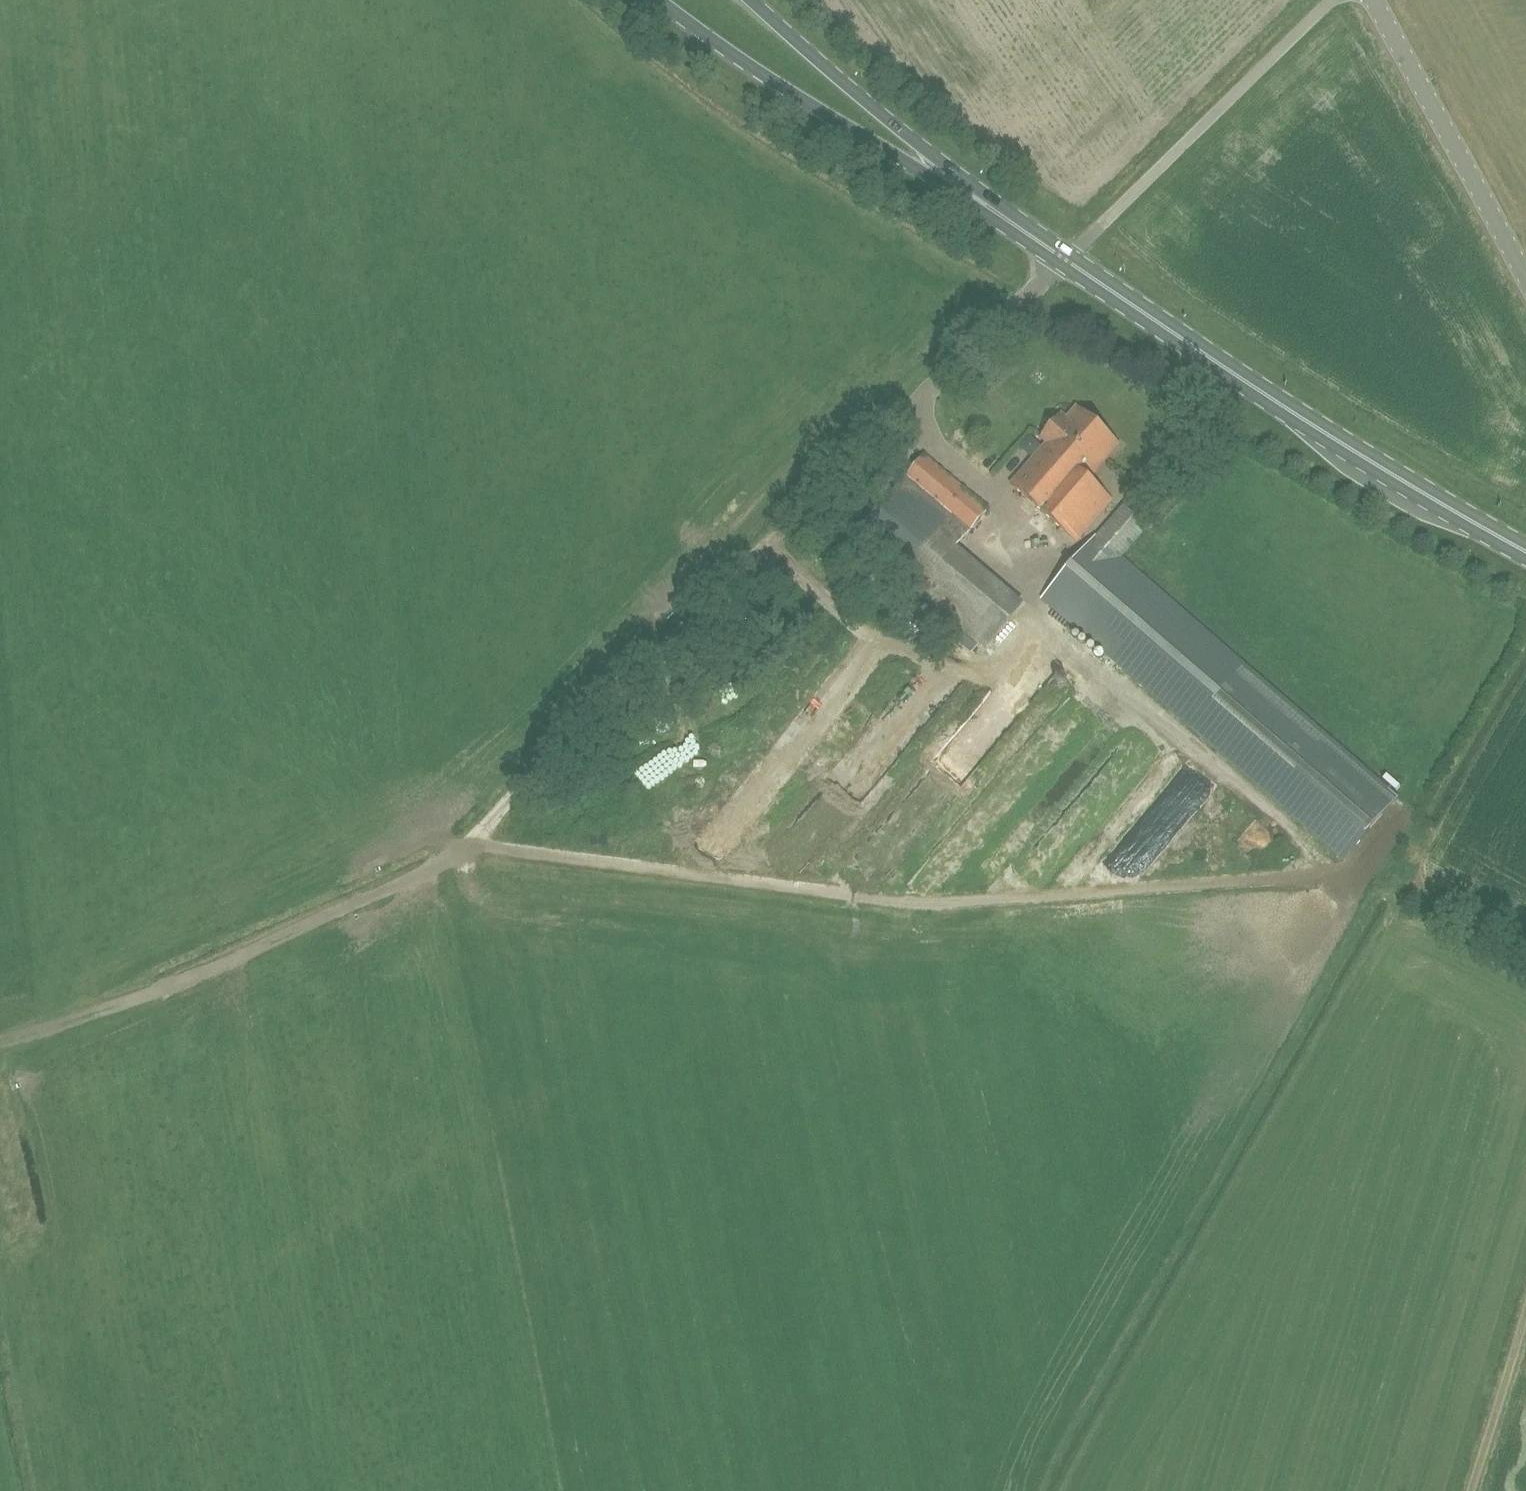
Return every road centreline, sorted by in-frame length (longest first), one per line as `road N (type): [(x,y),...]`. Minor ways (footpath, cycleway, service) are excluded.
road 1 (track): [(916,409),(885,426),(464,847)]
road 2 (primary): [(1525,550),(1317,426),(1066,258)]
road 3 (unclassified): [(1066,258),(1333,0)]
road 4 (primary): [(658,0),(756,70),(960,188)]
road 5 (unclassified): [(1525,280),(1373,0)]
road 6 (primary): [(960,188),(752,0)]
road 7 (track): [(1525,1312),(1470,1490)]
road 8 (primary): [(1066,258),(960,188)]

